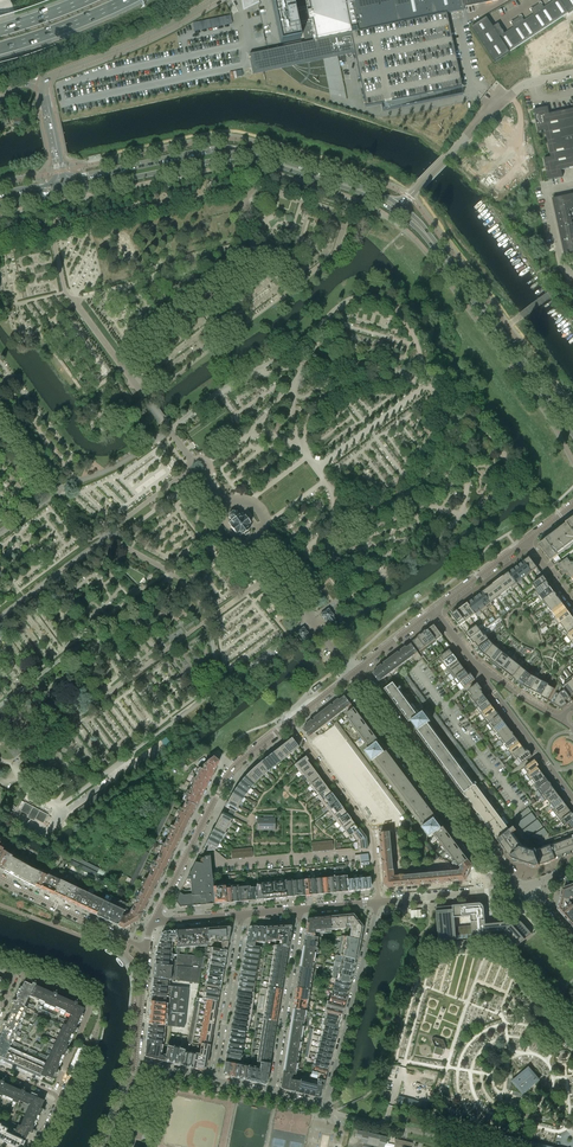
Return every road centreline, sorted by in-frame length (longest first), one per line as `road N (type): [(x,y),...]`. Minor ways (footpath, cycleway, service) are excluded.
road 1 (secondary): [(401,206),(231,148),(62,182)]
road 2 (secondary): [(64,190),(244,157),(397,212)]
road 3 (secondary): [(397,212),(428,240),(572,435)]
road 4 (secondary): [(572,425),(443,249),(401,206)]
road 5 (residential): [(523,888),(359,668)]
road 6 (residential): [(344,681),(501,891)]
road 7 (residential): [(272,1093),(325,1102),(377,902)]
road 8 (residential): [(153,923),(225,779),(289,723)]
road 9 (residential): [(289,723),(372,832),(377,902)]
road 10 (tertiary): [(43,87),(49,76),(213,0)]
road 11 (residential): [(301,909),(272,1093)]
road 12 (unclassified): [(401,206),(500,105),(534,82)]
road 13 (residential): [(214,1079),(242,915)]
road 14 (residential): [(146,948),(0,878)]
road 15 (residential): [(483,676),(572,797)]
road 16 (motorway): [(0,48),(125,0)]
road 17 (residential): [(377,902),(501,891)]
road 18 (residential): [(32,1146),(59,1100),(0,1070)]

